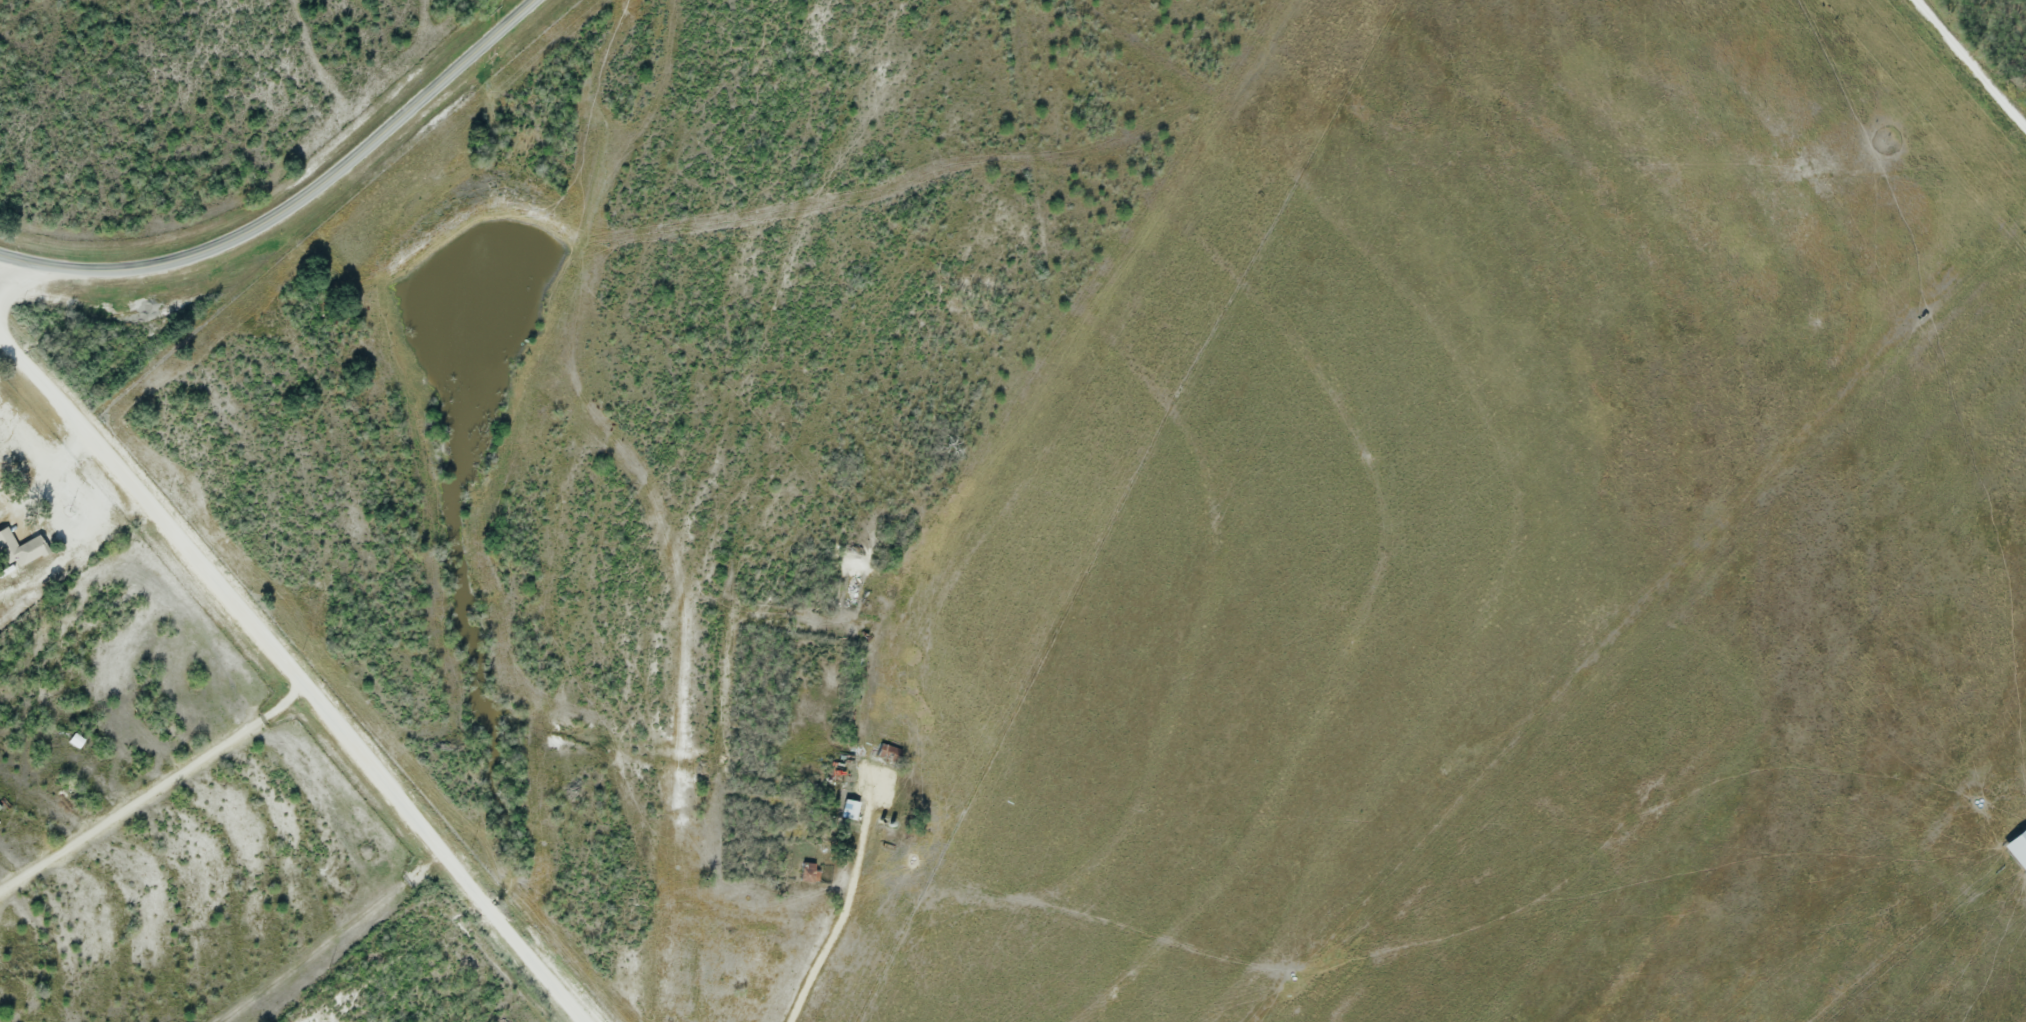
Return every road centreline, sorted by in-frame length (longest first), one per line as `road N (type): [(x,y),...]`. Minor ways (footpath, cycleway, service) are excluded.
road 1 (residential): [(591,1021),(0,326)]
road 2 (tertiary): [(0,256),(81,269),(169,261),(269,219),(531,0)]

